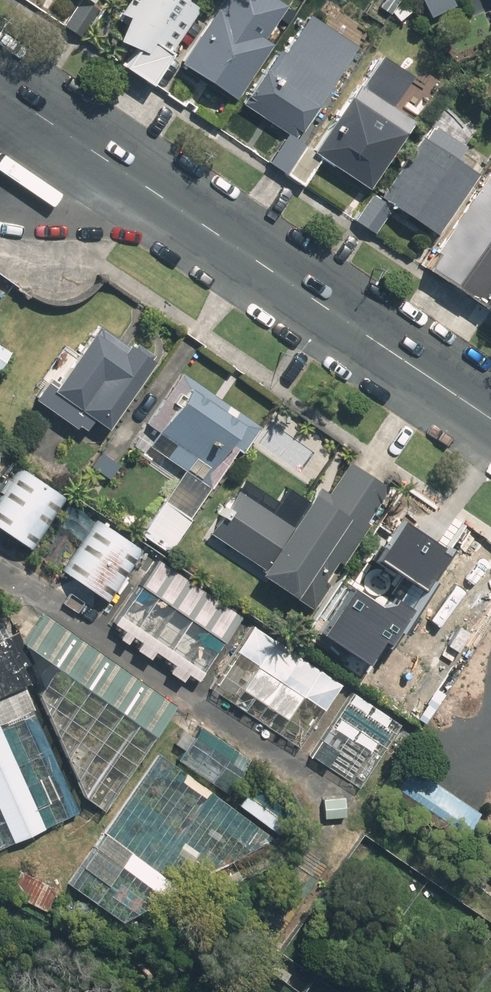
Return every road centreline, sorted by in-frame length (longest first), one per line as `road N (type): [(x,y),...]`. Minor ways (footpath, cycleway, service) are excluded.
road 1 (secondary): [(490,420),(0,90)]

